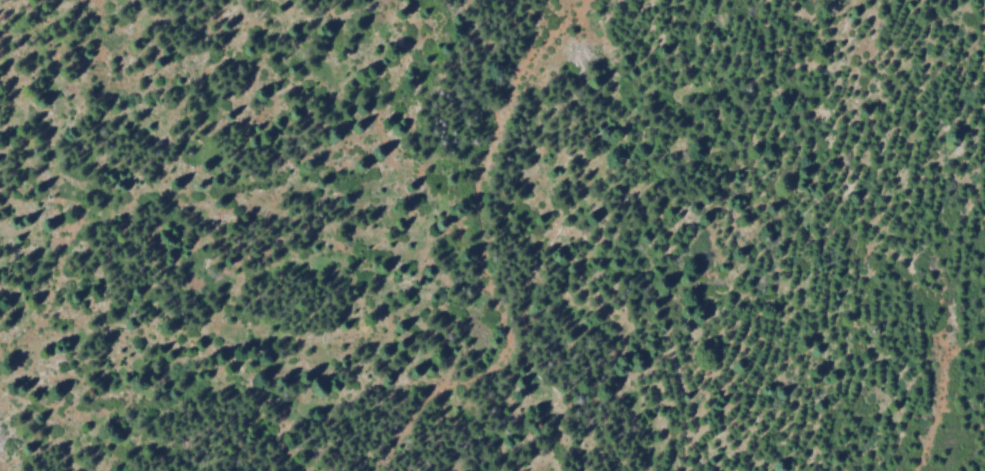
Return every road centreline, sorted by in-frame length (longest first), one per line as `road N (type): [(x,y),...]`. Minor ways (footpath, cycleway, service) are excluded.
road 1 (track): [(376,470),(434,388),(502,350),(505,333),(470,200),(512,89),(582,0)]
road 2 (track): [(912,470),(959,342),(984,334)]

